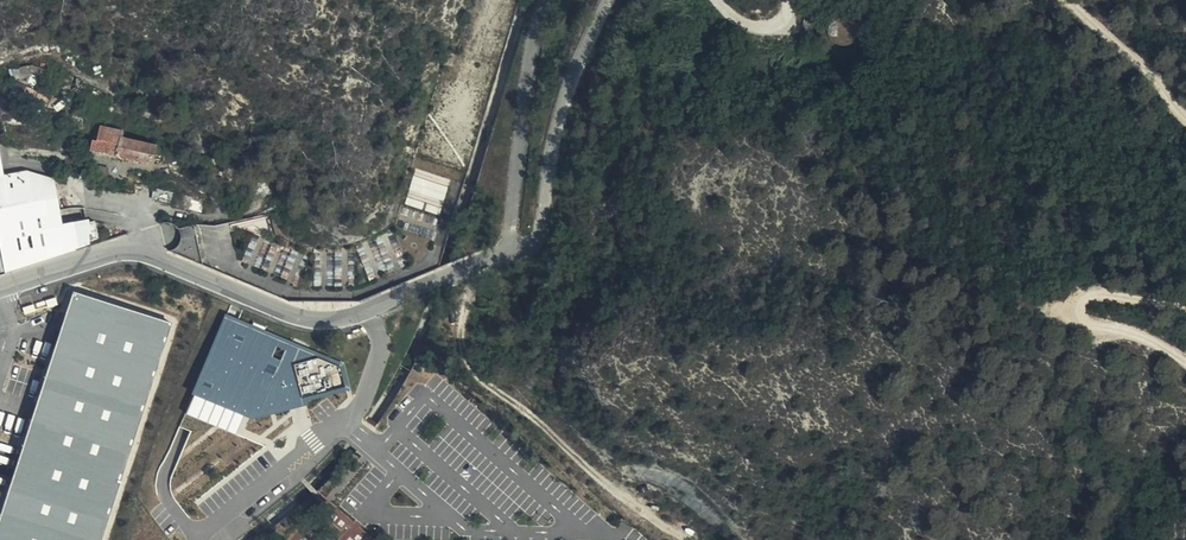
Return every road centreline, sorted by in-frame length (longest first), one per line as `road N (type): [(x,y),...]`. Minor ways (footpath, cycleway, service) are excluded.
road 1 (unclassified): [(0,289),(132,252),(298,318),(376,309)]
road 2 (track): [(476,268),(460,326),(482,378),(657,510)]
road 3 (unclassified): [(376,309),(512,253),(540,228),(548,165)]
road 4 (track): [(1185,312),(1080,306),(1072,319),(1096,336),(1185,367)]
road 5 (unclassified): [(200,539),(348,420)]
road 6 (track): [(548,165),(561,104),(603,0)]
road 7 (track): [(1068,0),(1161,76),(1185,115)]
road 8 (unclassified): [(376,309),(387,347),(348,420)]

